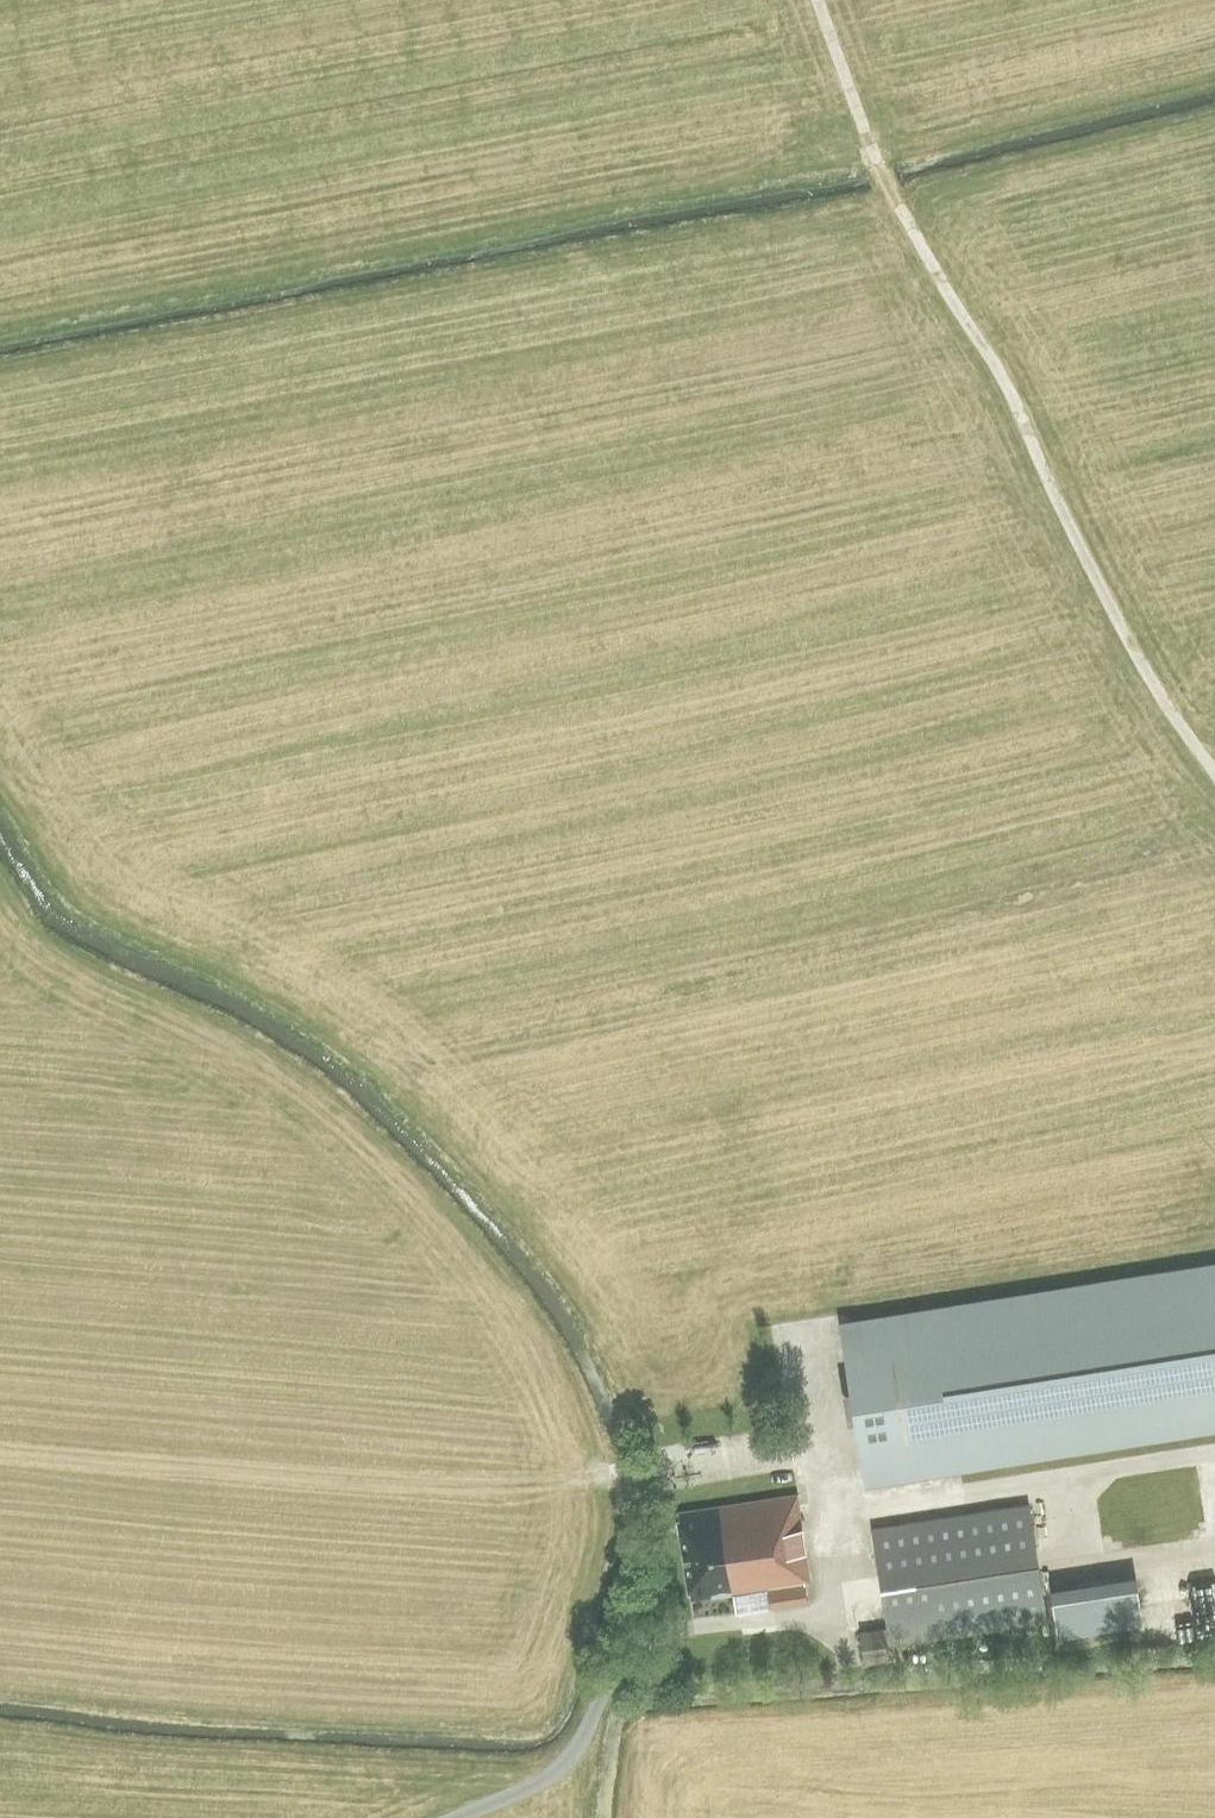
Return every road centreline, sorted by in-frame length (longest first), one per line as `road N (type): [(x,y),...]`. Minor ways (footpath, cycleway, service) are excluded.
road 1 (track): [(818,0),(887,184),(1000,371),(1131,644),(1214,771)]
road 2 (track): [(839,1515),(1214,1455)]
road 3 (unclassified): [(460,1817),(558,1771),(575,1756),(601,1703)]

